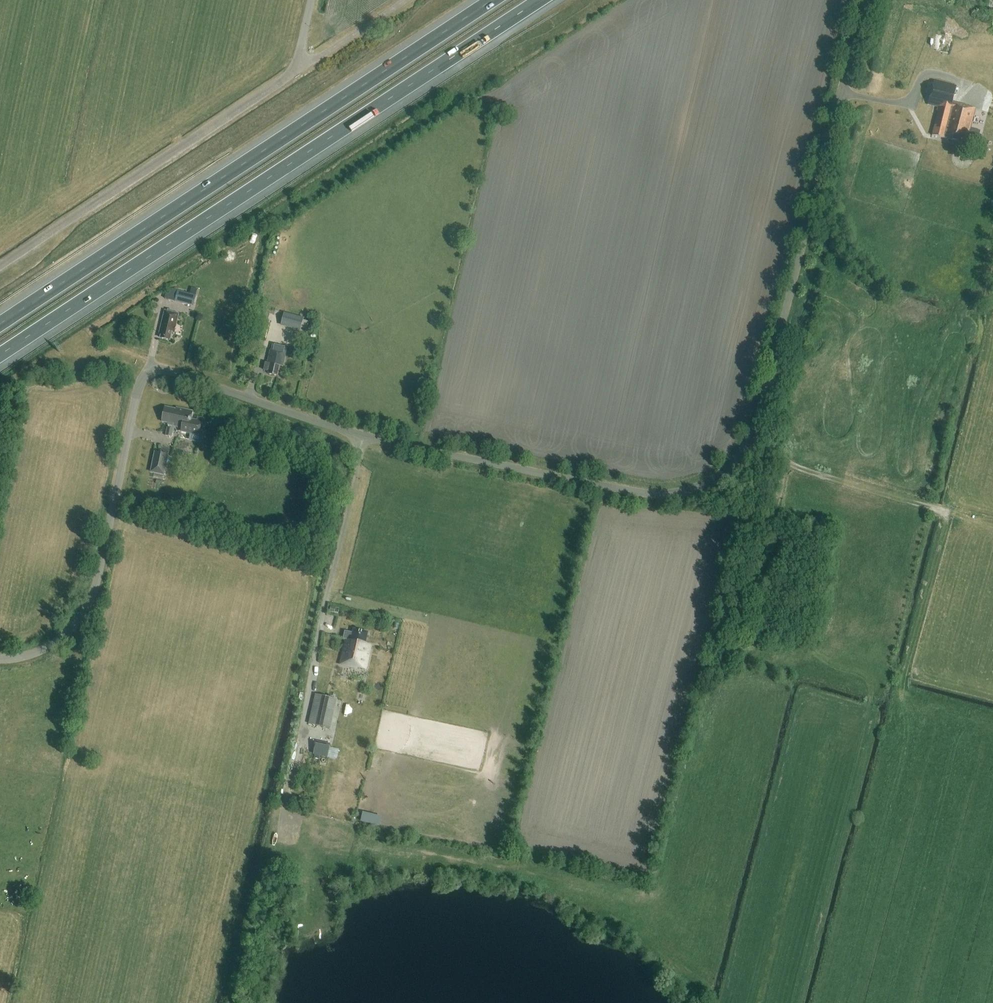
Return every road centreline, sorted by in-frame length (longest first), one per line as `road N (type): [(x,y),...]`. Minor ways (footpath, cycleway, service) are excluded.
road 1 (unclassified): [(0,663),(52,650),(76,621),(114,500),(136,380),(147,371),(409,455),(644,495),(687,492),(721,476),(756,427),(826,123),(864,0)]
road 2 (motorway): [(0,354),(540,0)]
road 3 (motorway): [(492,0),(0,324)]
road 4 (unclassified): [(0,268),(298,67)]
road 5 (unclassified): [(298,67),(399,0)]

